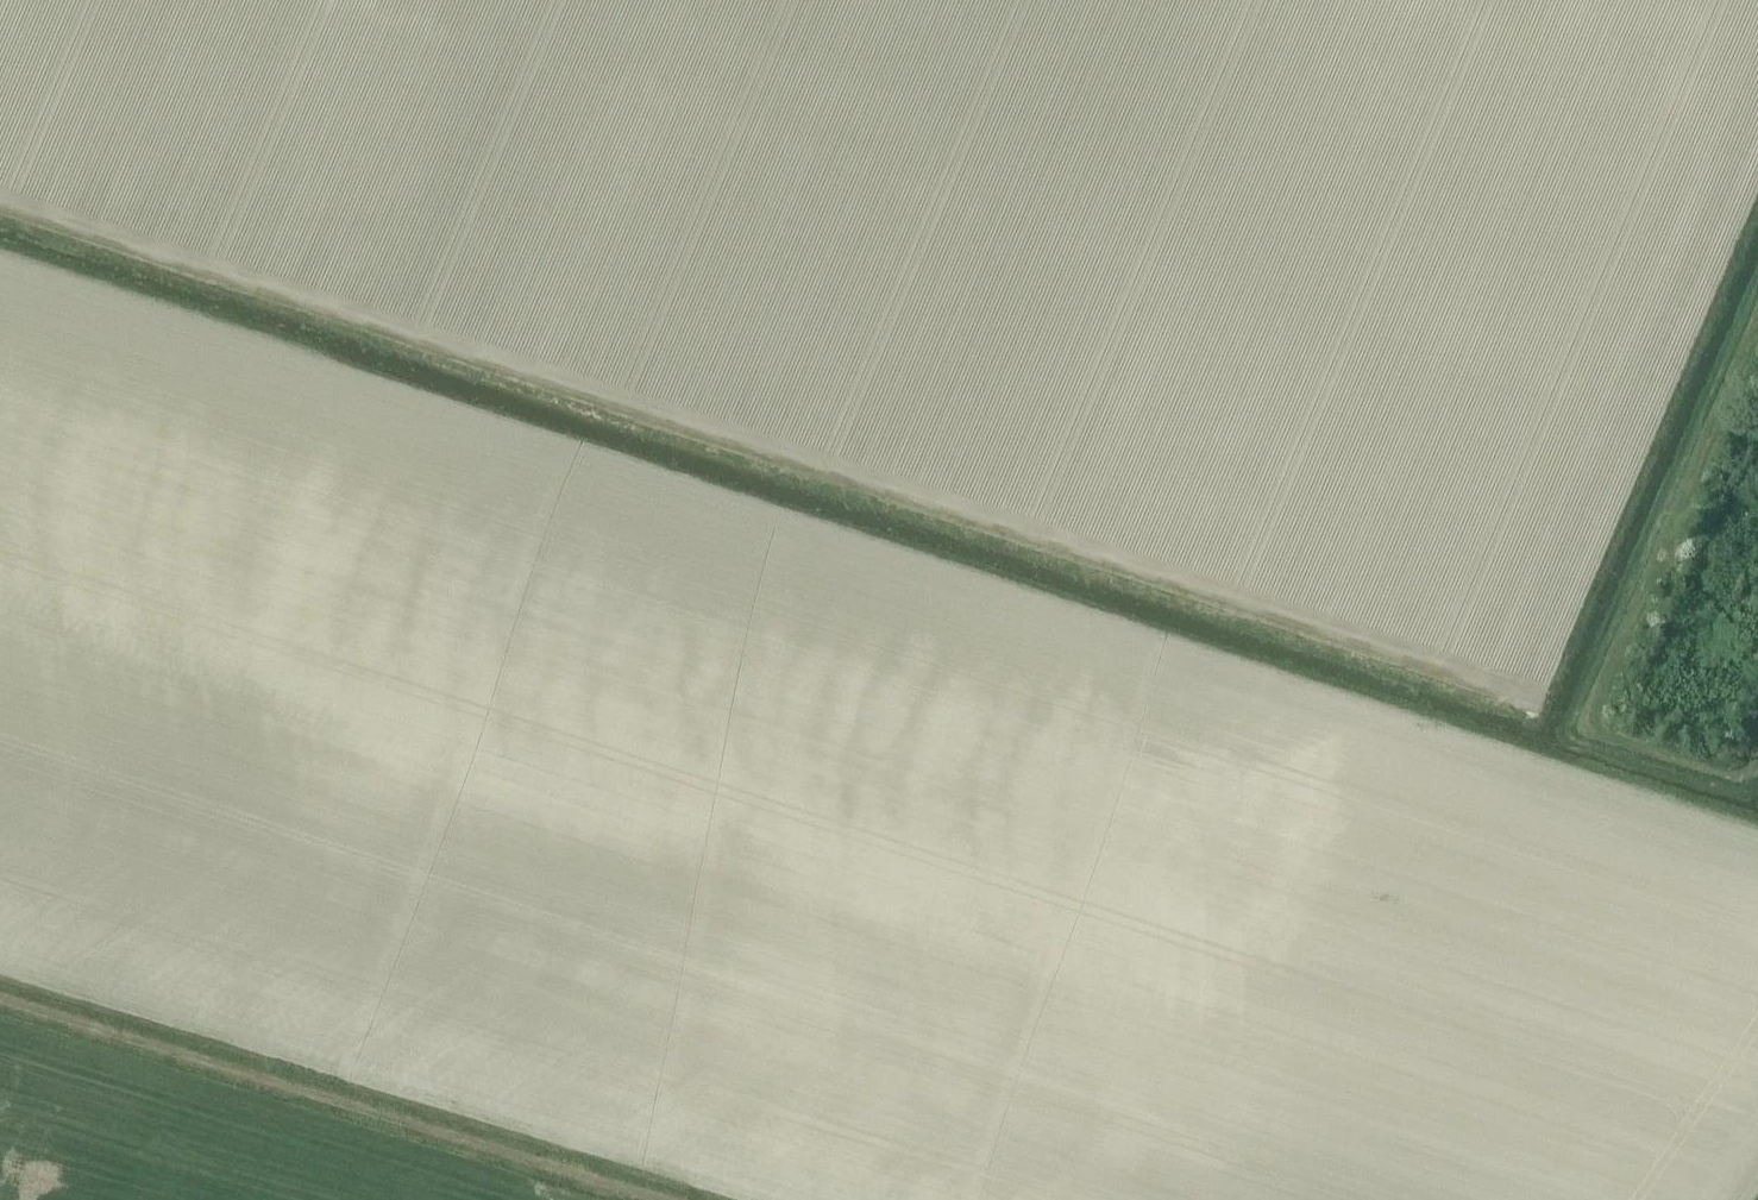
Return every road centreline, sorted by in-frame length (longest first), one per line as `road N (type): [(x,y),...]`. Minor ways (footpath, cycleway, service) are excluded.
road 1 (track): [(668,1199),(0,997)]

